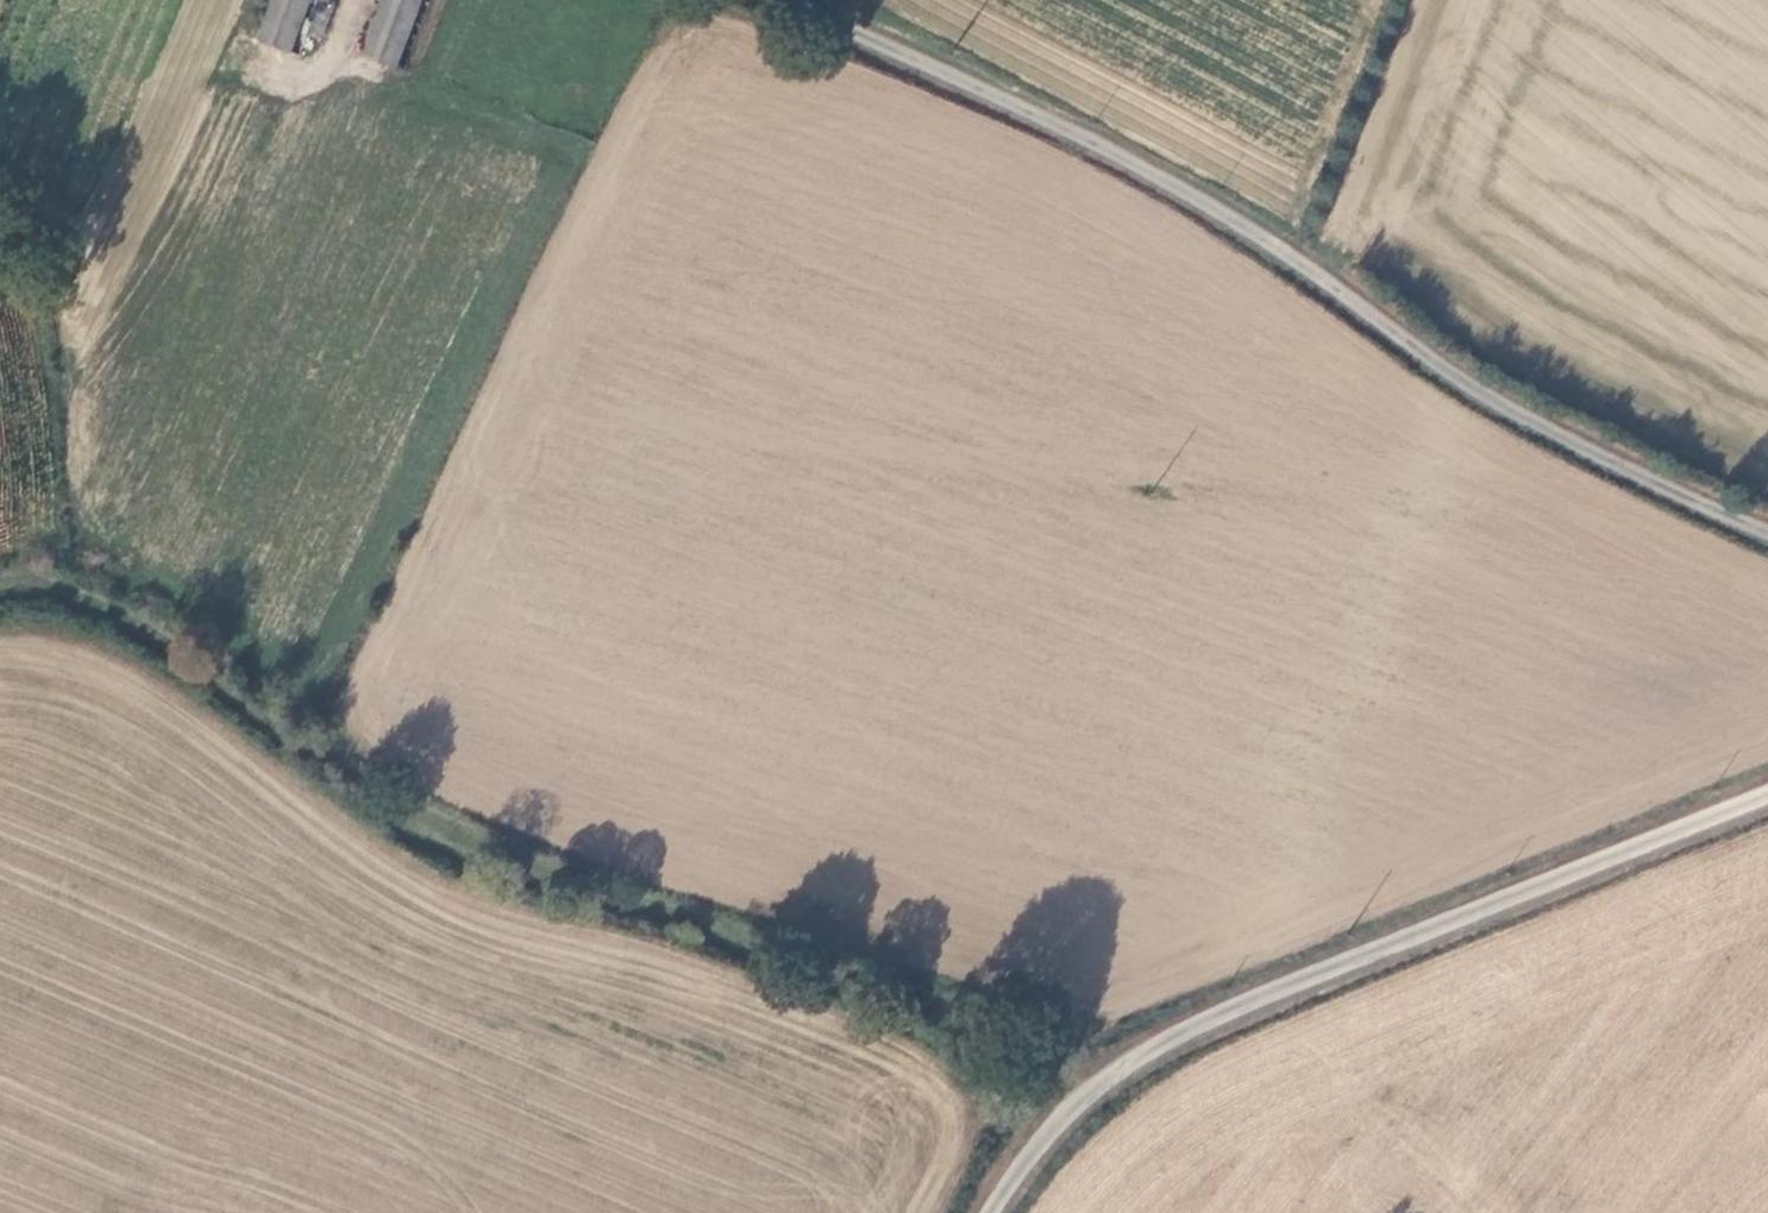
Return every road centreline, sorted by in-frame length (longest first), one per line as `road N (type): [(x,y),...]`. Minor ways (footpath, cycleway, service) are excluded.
road 1 (unclassified): [(1767,534),(1500,400),(1304,267),(1118,156),(789,0)]
road 2 (unclassified): [(992,1212),(1072,1111),(1128,1068),(1357,959),(1767,794)]

